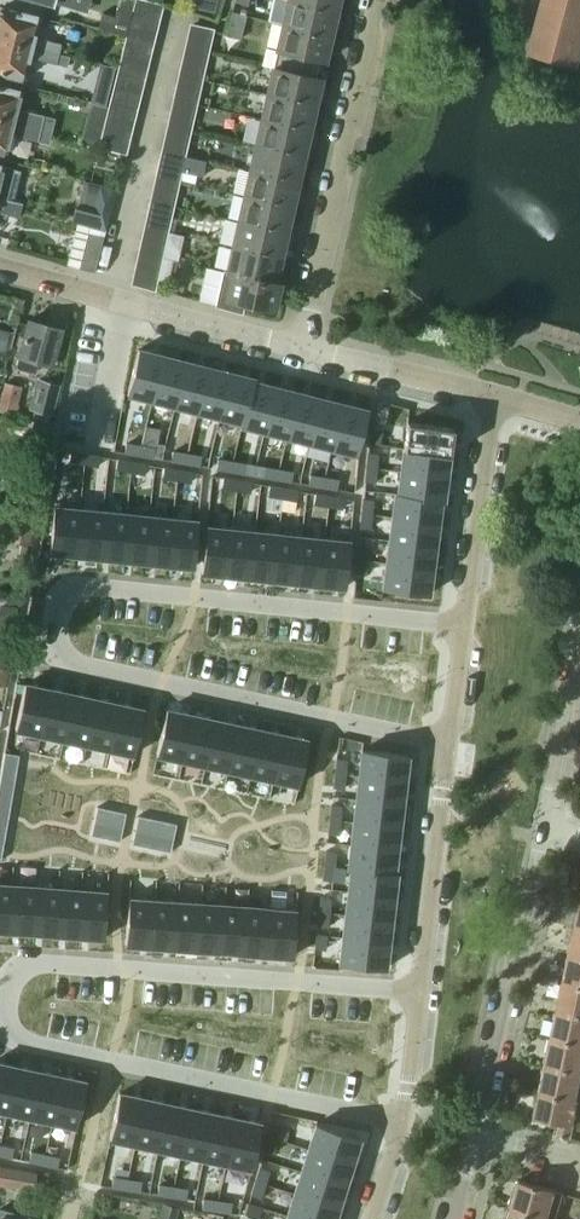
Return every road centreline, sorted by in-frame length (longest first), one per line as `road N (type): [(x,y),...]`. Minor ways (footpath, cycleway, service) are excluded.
road 1 (residential): [(418,991),(49,965),(12,980),(7,1002),(17,1037),(38,1044),(402,1122)]
road 2 (residential): [(463,624),(95,589),(61,603),(57,633),(72,665),(448,742)]
road 3 (residential): [(382,0),(303,349)]
road 4 (residential): [(476,1134),(547,823)]
road 5 (residential): [(303,349),(0,266)]
road 6 (residential): [(448,742),(418,991)]
road 7 (residential): [(491,394),(463,624)]
road 8 (residential): [(491,394),(303,349)]
road 9 (residential): [(547,823),(579,661)]
road 10 (residential): [(418,991),(402,1122)]

